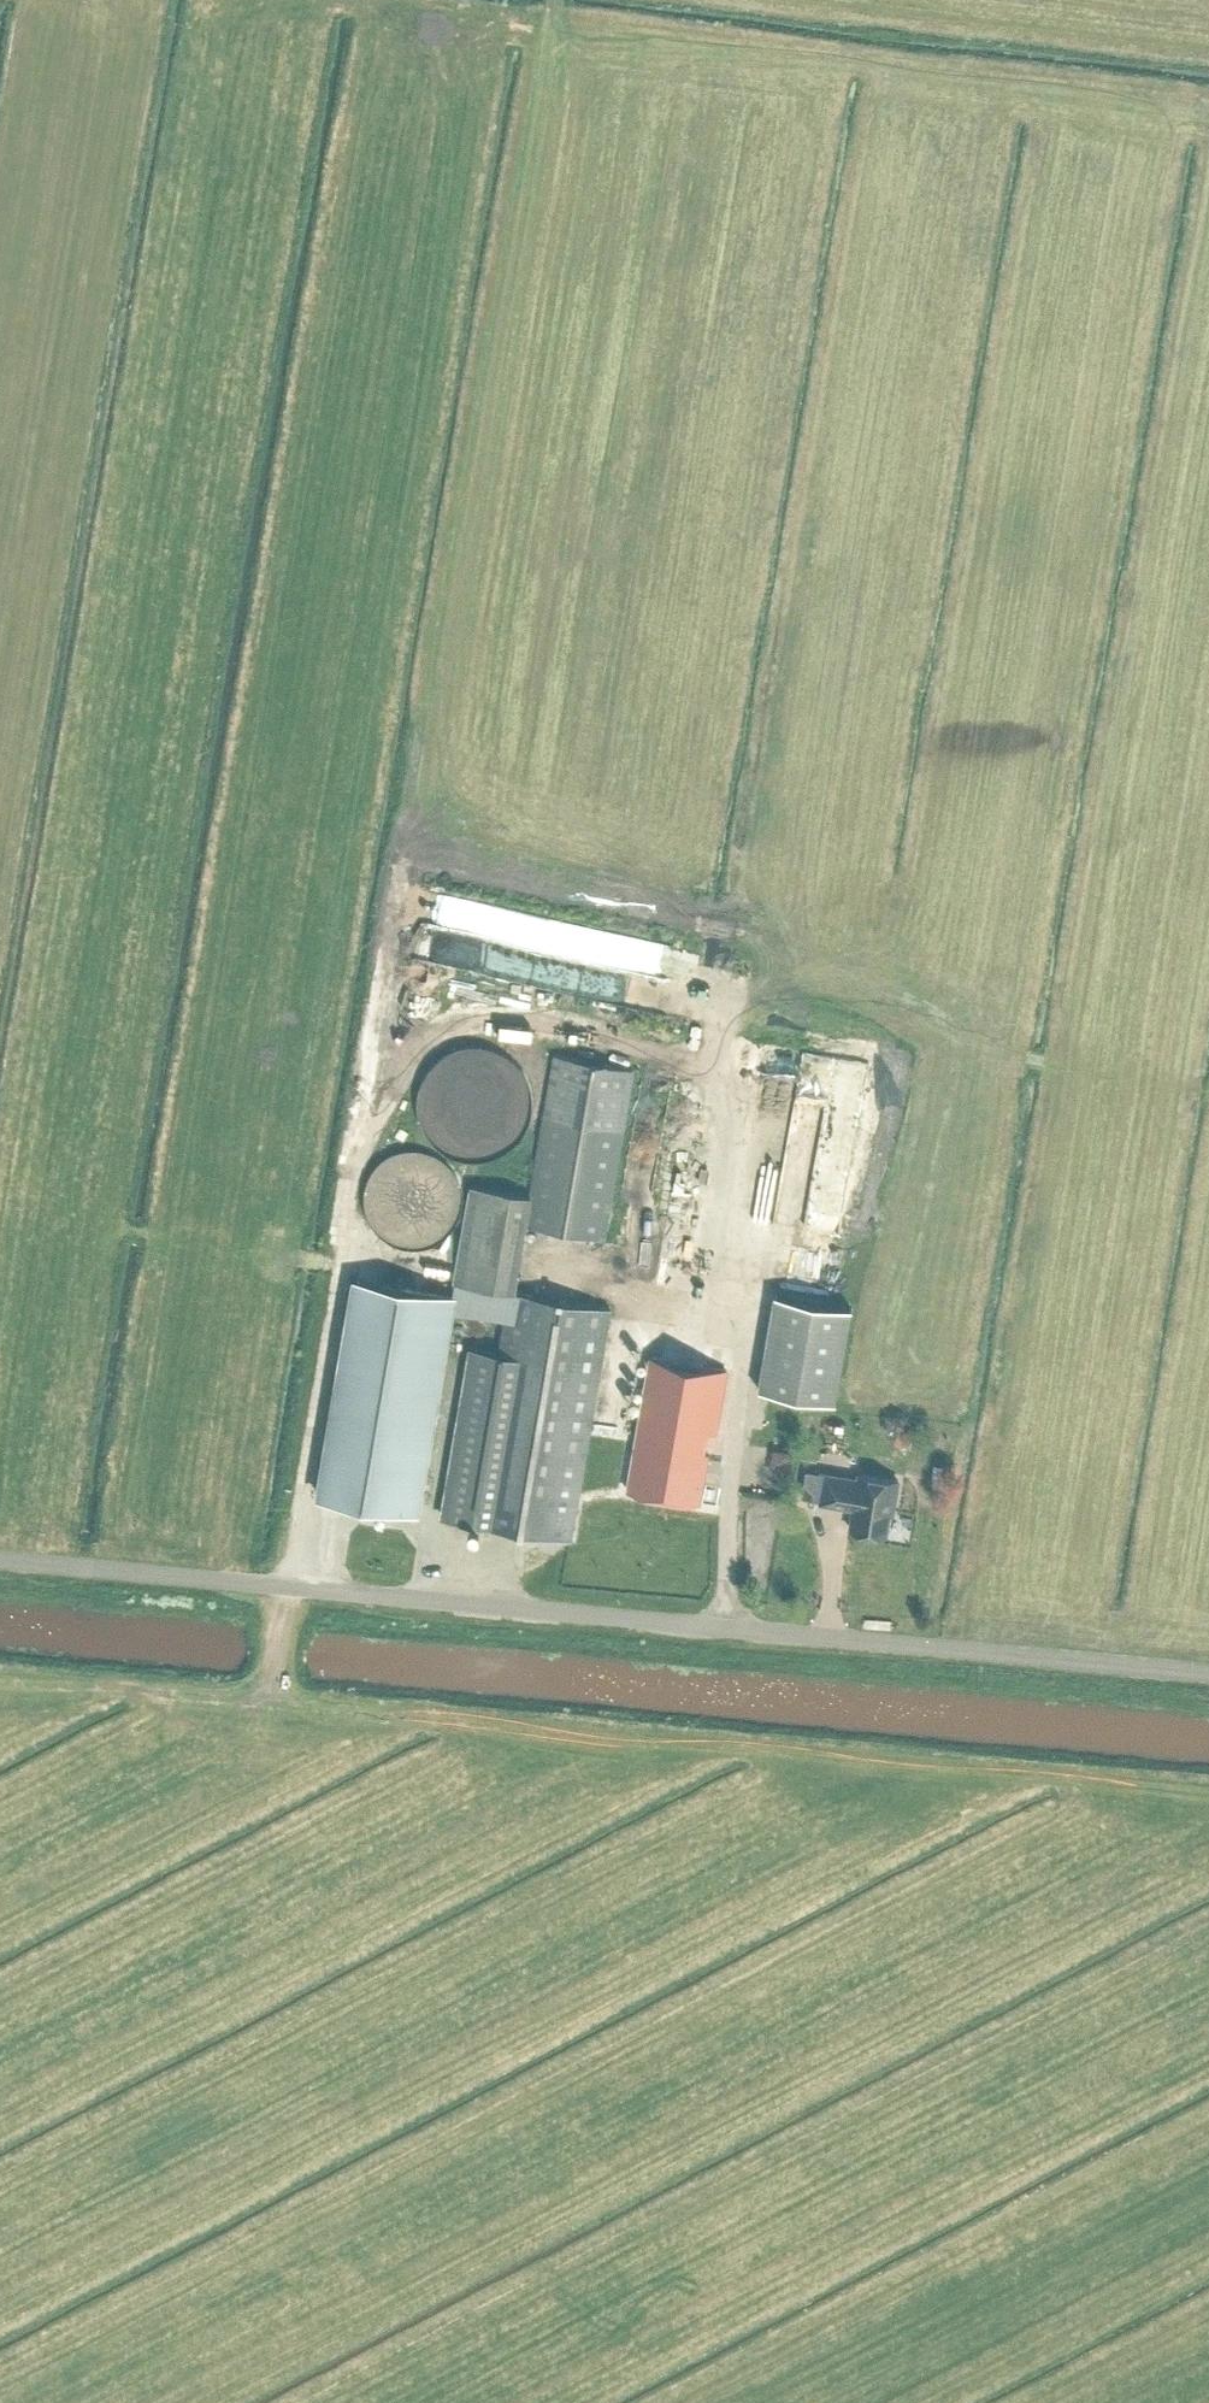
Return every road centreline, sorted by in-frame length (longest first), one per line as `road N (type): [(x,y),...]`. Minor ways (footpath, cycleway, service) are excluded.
road 1 (unclassified): [(1208,1670),(0,1560)]

